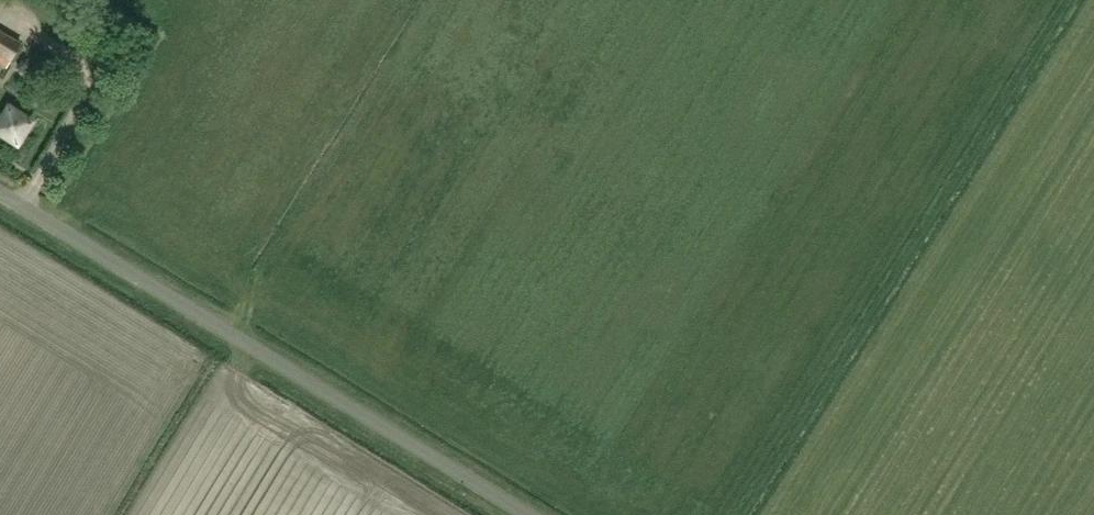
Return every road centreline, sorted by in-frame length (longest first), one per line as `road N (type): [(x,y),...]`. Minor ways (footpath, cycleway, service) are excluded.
road 1 (unclassified): [(526,514),(0,192)]

